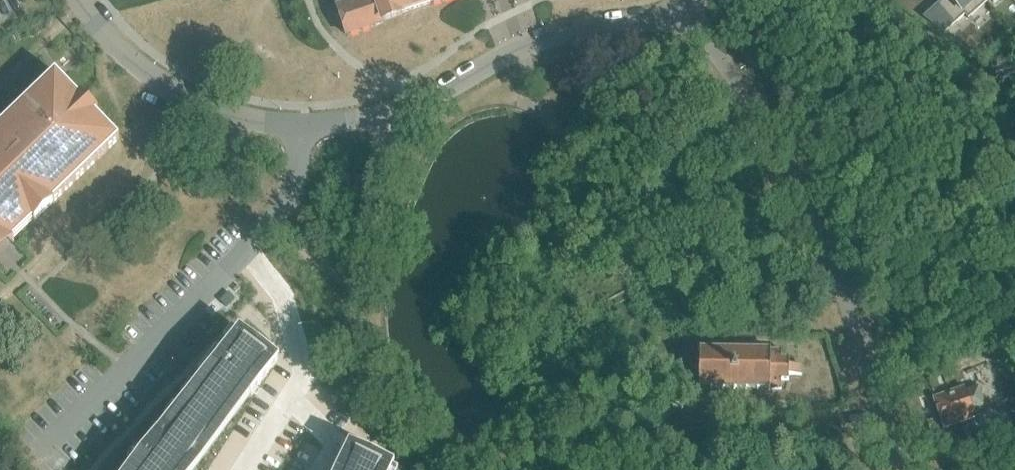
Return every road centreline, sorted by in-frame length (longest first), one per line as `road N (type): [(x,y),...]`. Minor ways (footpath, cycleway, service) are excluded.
road 1 (residential): [(893,469),(820,220),(784,144),(681,3)]
road 2 (residential): [(430,469),(384,406),(349,302),(368,193),(427,97)]
road 3 (residential): [(427,97),(320,122),(209,107),(147,72),(81,0)]
road 4 (residential): [(681,3),(552,34),(427,97)]

